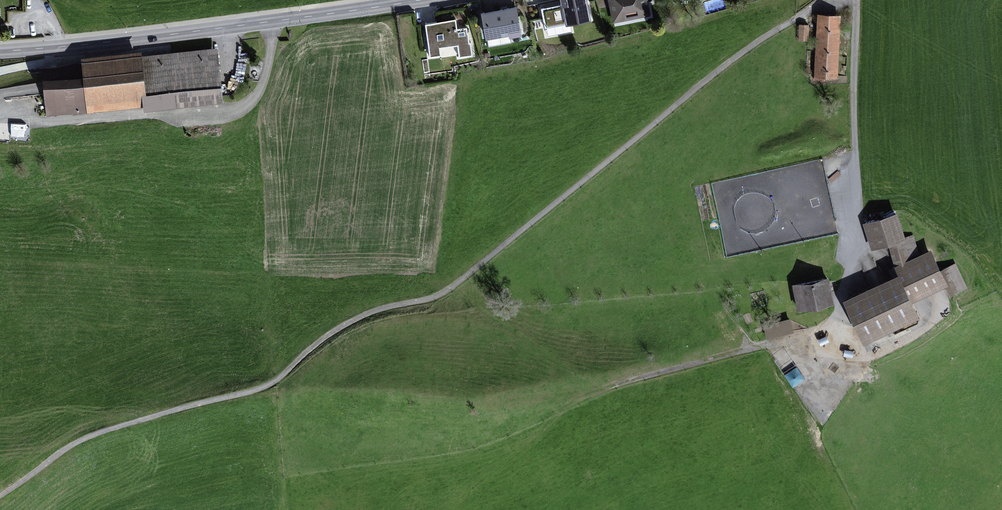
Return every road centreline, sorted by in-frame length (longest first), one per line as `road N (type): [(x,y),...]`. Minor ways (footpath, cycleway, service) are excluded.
road 1 (track): [(797,19),(746,49),(446,294),(384,310),(325,338),(271,385),(98,433),(0,496)]
road 2 (tertiary): [(0,52),(424,0)]

